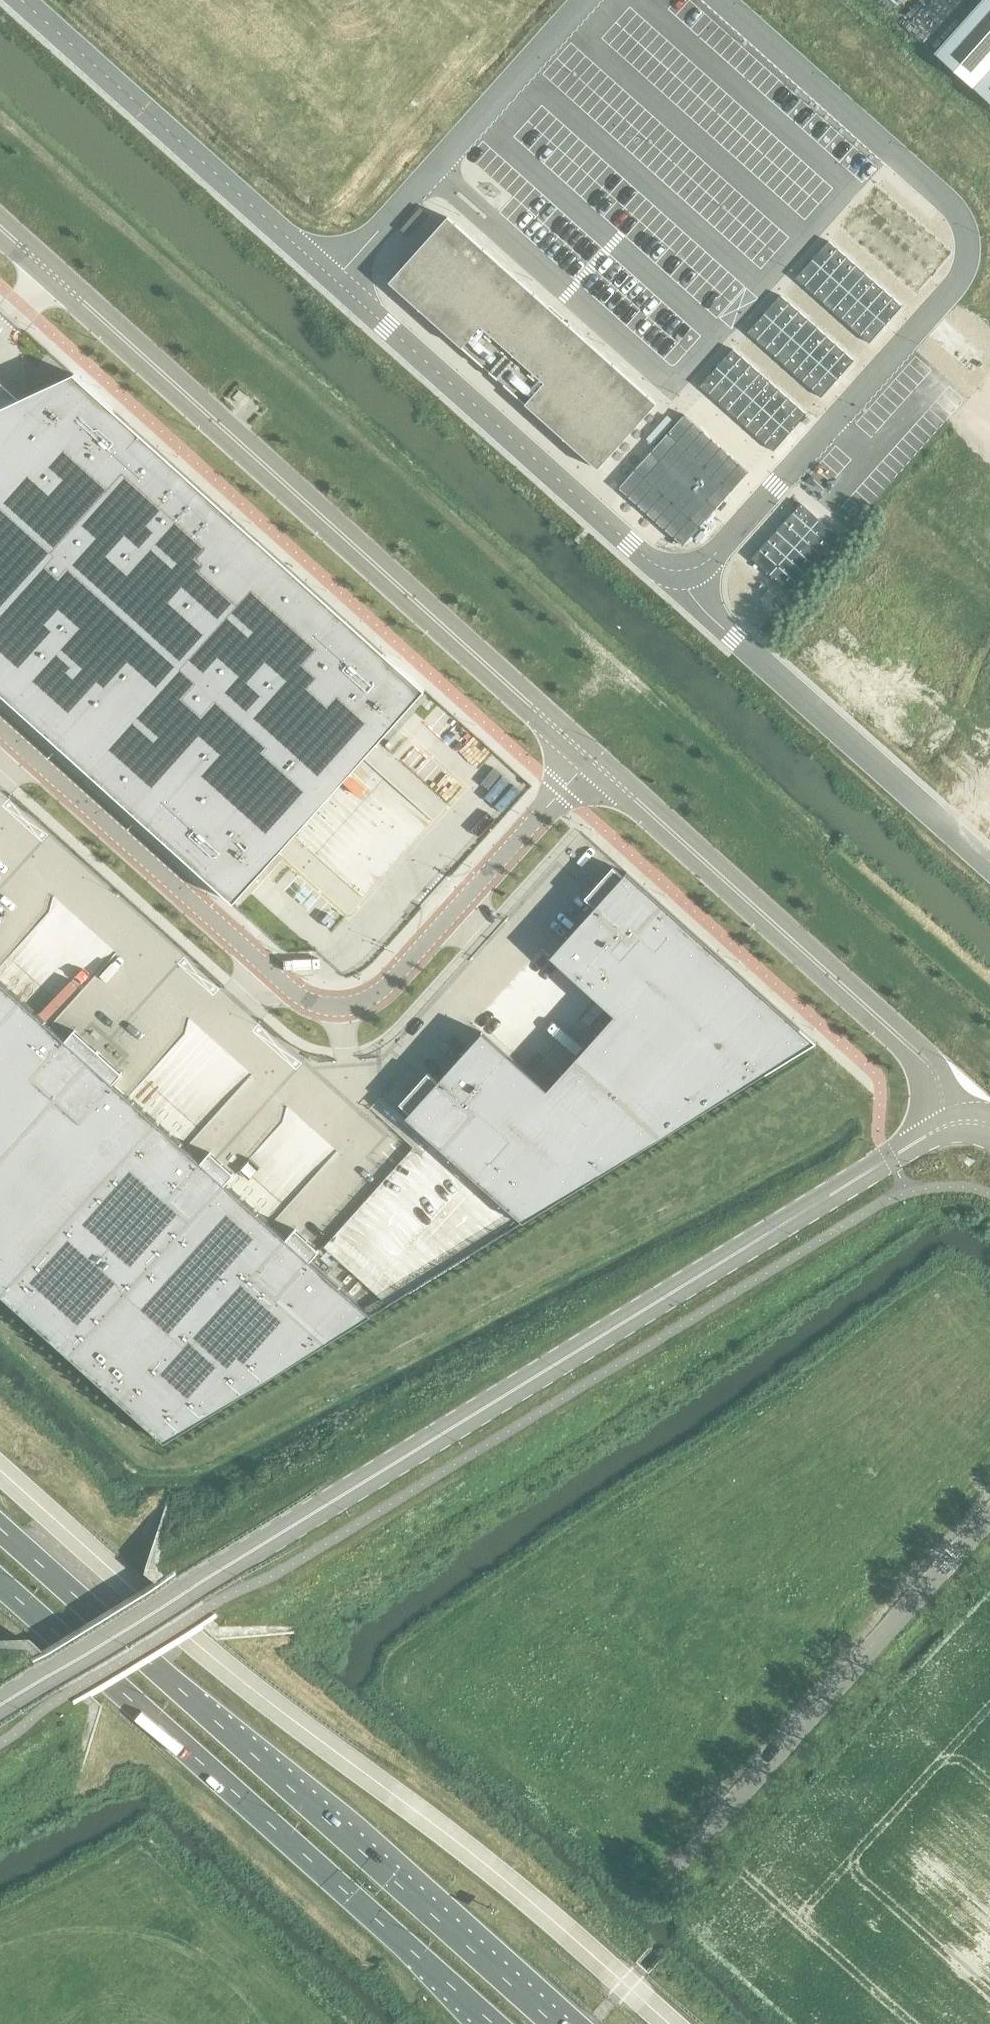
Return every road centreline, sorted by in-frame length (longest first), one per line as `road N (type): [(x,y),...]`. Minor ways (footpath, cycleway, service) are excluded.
road 1 (unclassified): [(174,1598),(948,1124)]
road 2 (unclassified): [(590,758),(384,987),(332,1006),(289,988),(0,728)]
road 3 (unclassified): [(590,758),(0,227)]
road 4 (unclassified): [(683,570),(717,551),(952,289),(967,258),(963,227),(948,202),(722,0)]
road 5 (trunk): [(555,2023),(0,1528)]
road 6 (trunk): [(0,1580),(493,2023)]
road 7 (unclassified): [(948,1124),(923,1058),(590,758)]
road 8 (unclassified): [(334,279),(644,556),(683,570)]
road 9 (unclassified): [(683,570),(707,613),(989,866)]
road 10 (unclassified): [(22,0),(334,279)]
road 11 (unclassified): [(334,279),(584,0)]
road 12 (unclassified): [(174,1598),(0,1705)]

